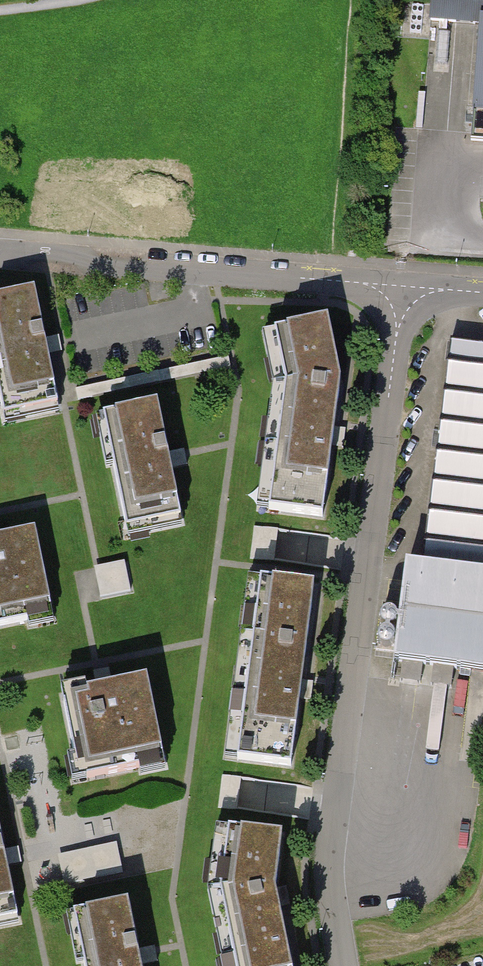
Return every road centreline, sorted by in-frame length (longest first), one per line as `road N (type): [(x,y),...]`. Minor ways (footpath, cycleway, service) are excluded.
road 1 (residential): [(403,287),(330,846),(341,965)]
road 2 (residential): [(403,287),(110,269),(49,251),(0,252)]

